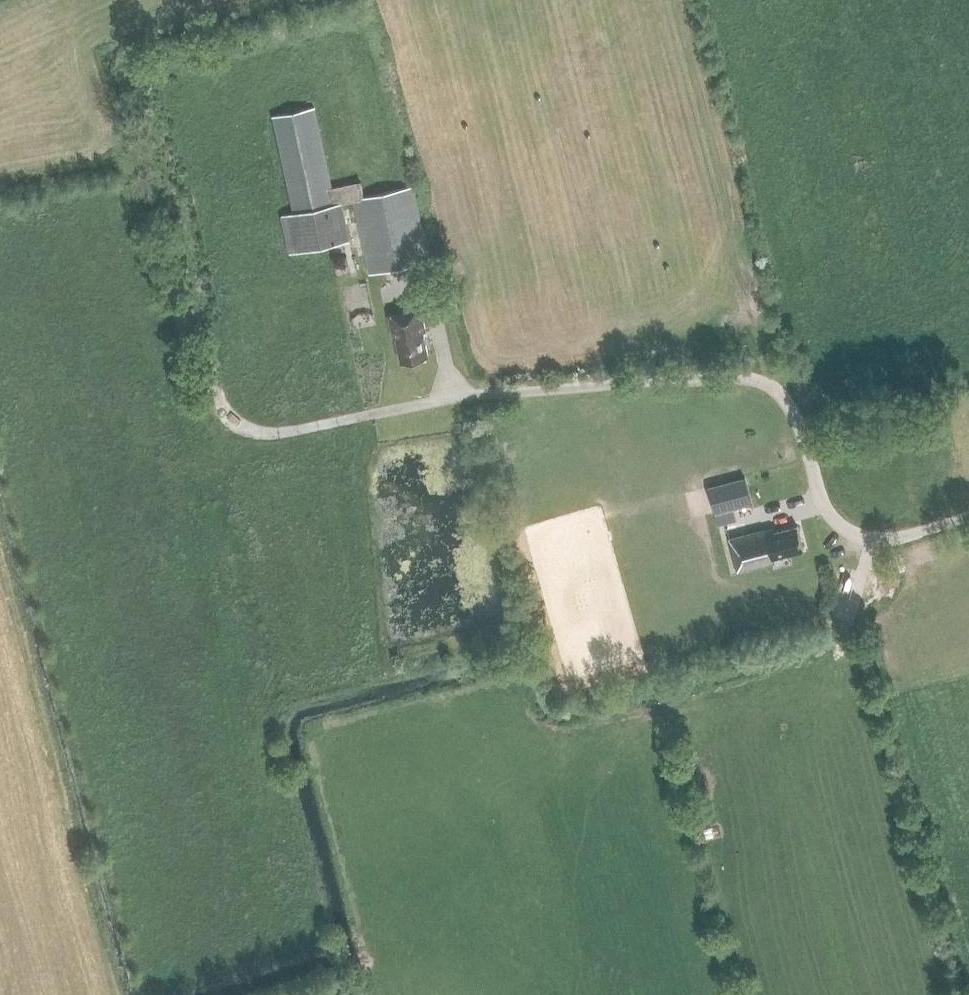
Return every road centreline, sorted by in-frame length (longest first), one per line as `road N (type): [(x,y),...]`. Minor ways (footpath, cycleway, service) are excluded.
road 1 (unclassified): [(201,341),(231,421),(256,433),(455,399),(745,378),(769,384),(788,403),(829,517),(857,538),(886,541),(968,514)]

